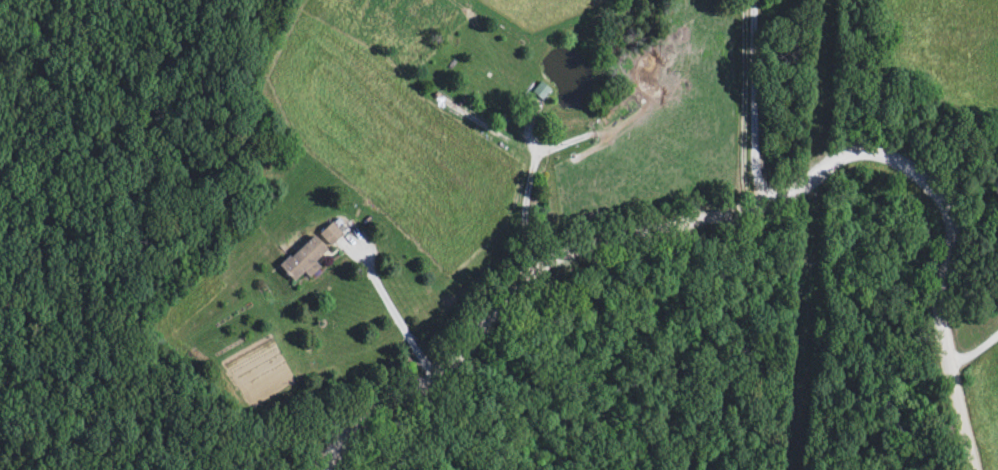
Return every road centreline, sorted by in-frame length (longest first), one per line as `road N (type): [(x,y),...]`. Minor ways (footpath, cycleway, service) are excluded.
road 1 (residential): [(333,469),(349,446),(385,419),(487,366),(501,330),(568,250),(597,235),(722,204),(778,201),(850,158),(896,163),(951,221),(937,315),(979,469)]
road 2 (residential): [(742,204),(749,0)]
road 3 (residential): [(758,204),(764,0)]
road 4 (residential): [(439,391),(356,246)]

